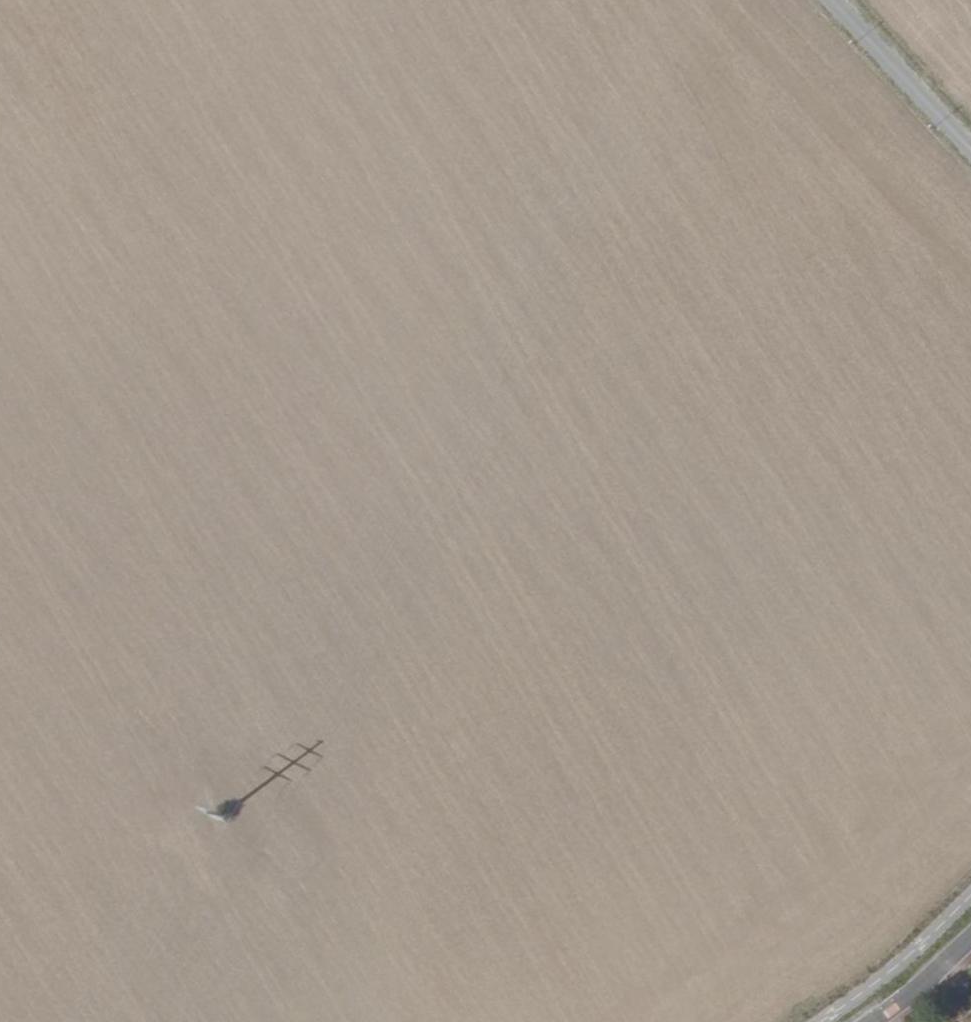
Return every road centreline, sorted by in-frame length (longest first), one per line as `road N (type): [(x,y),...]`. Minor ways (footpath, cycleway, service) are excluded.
road 1 (unclassified): [(970,155),(826,0)]
road 2 (track): [(868,1021),(970,930)]

